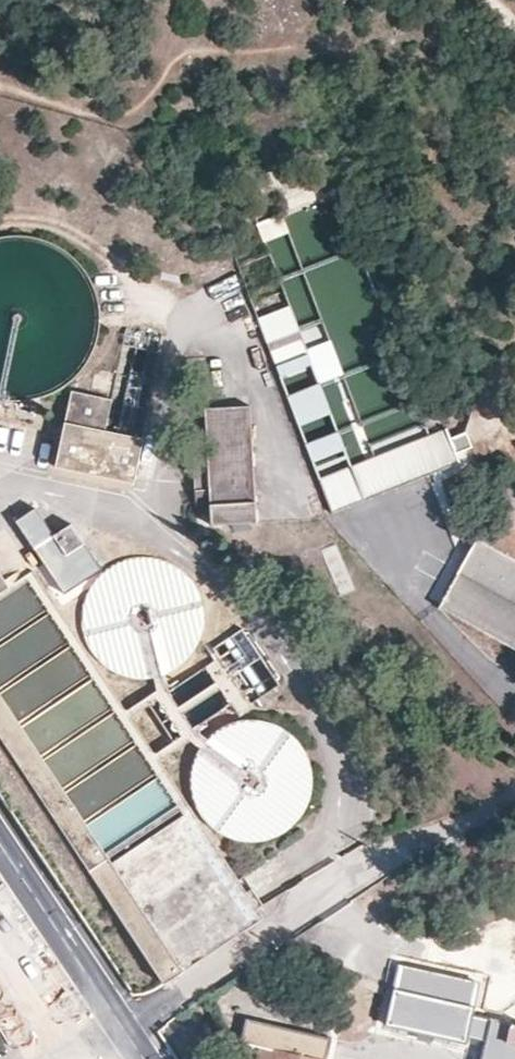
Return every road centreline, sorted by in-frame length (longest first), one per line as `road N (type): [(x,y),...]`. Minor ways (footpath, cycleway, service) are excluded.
road 1 (secondary): [(144,1058),(0,836)]

